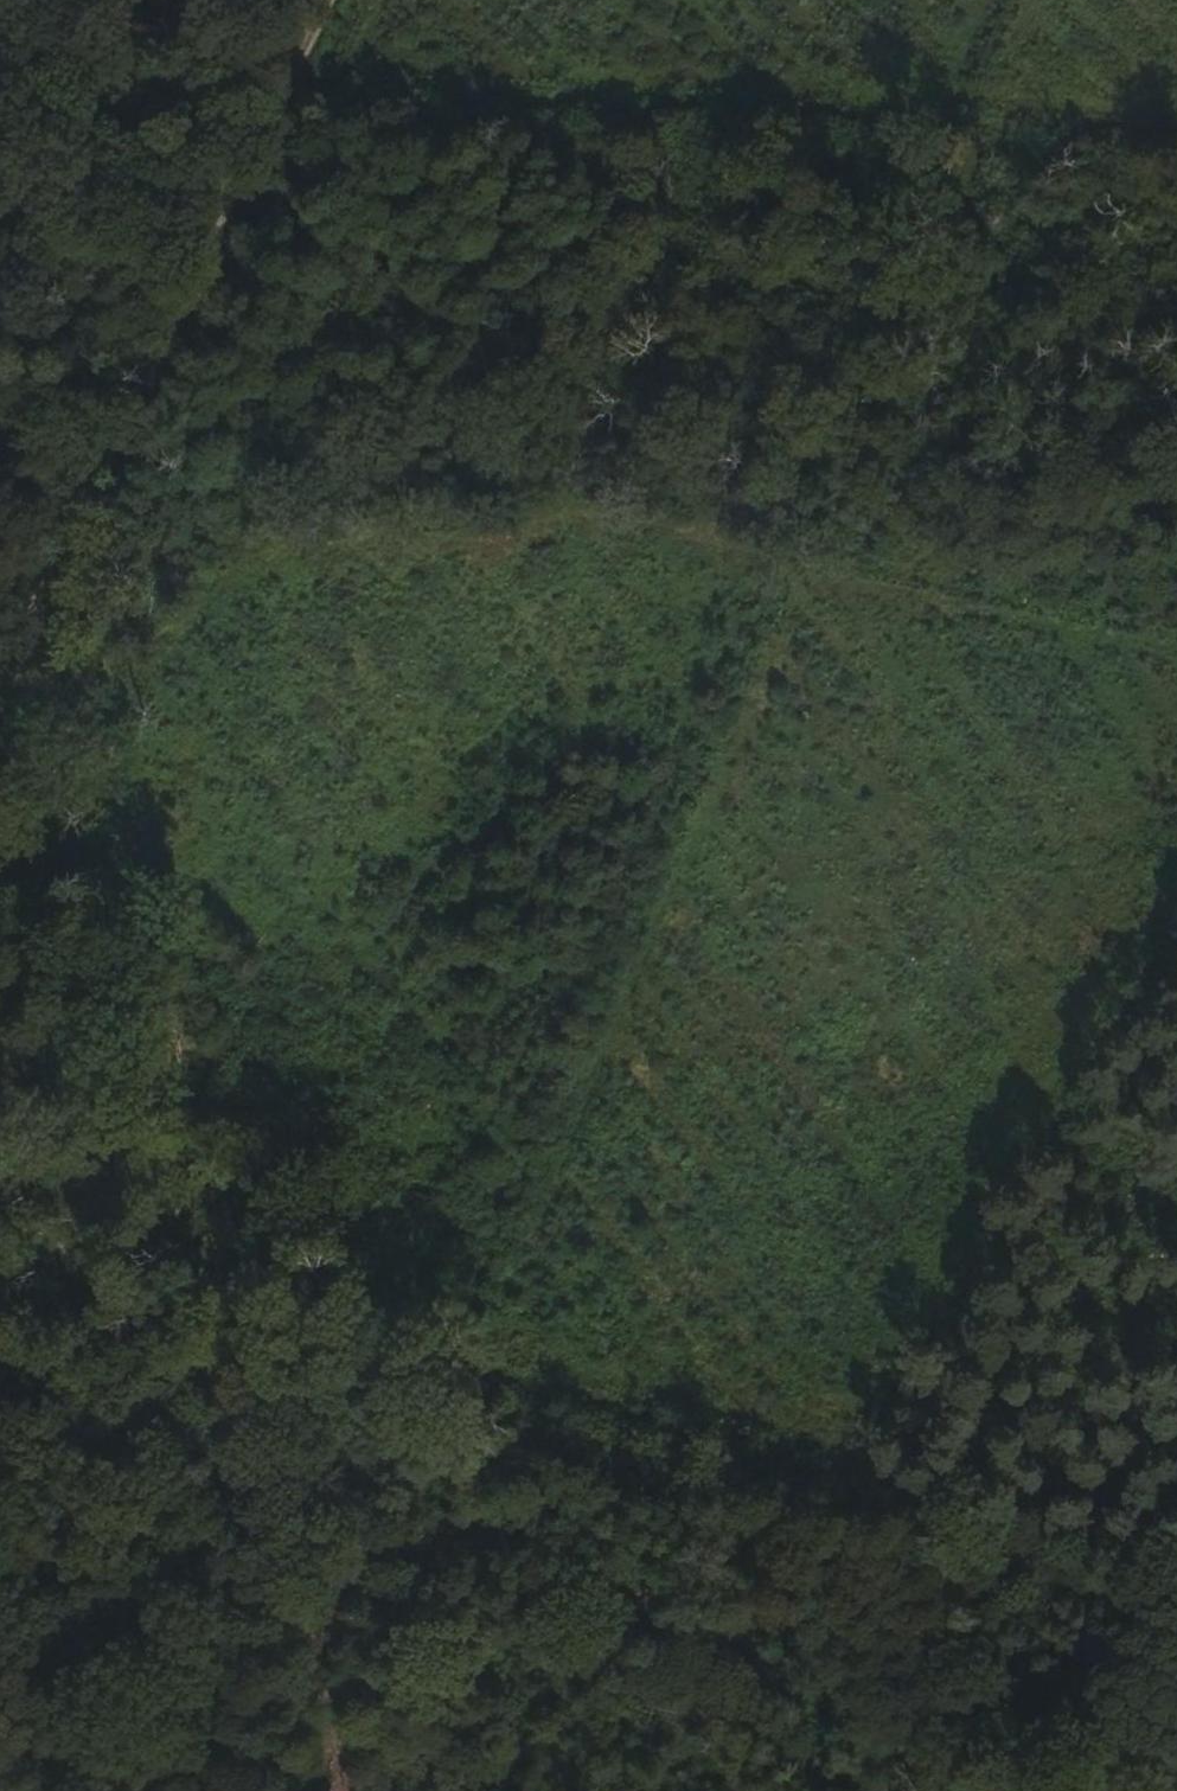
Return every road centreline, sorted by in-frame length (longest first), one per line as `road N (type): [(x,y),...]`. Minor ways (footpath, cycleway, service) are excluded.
road 1 (track): [(0,1346),(810,1509),(1176,1564)]
road 2 (track): [(324,0),(0,668)]

